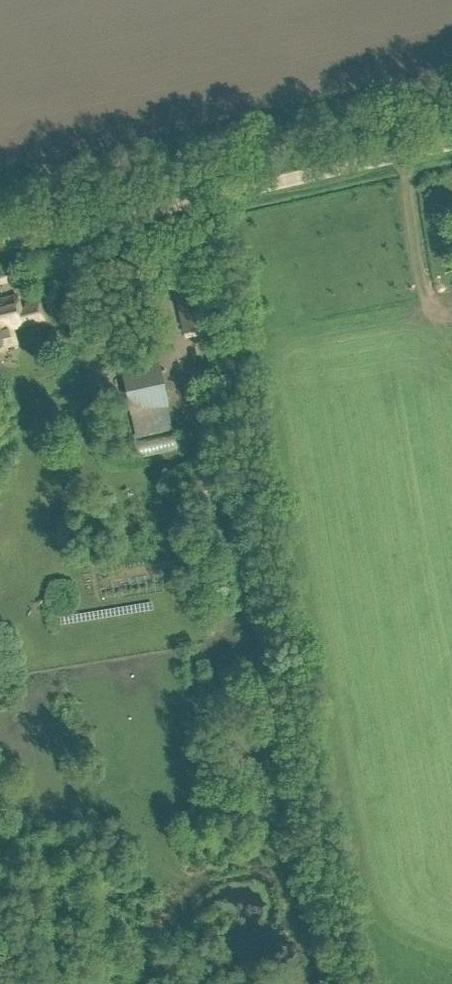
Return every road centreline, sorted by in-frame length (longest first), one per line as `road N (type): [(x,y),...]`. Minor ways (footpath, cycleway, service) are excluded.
road 1 (unclassified): [(0,244),(451,142)]

